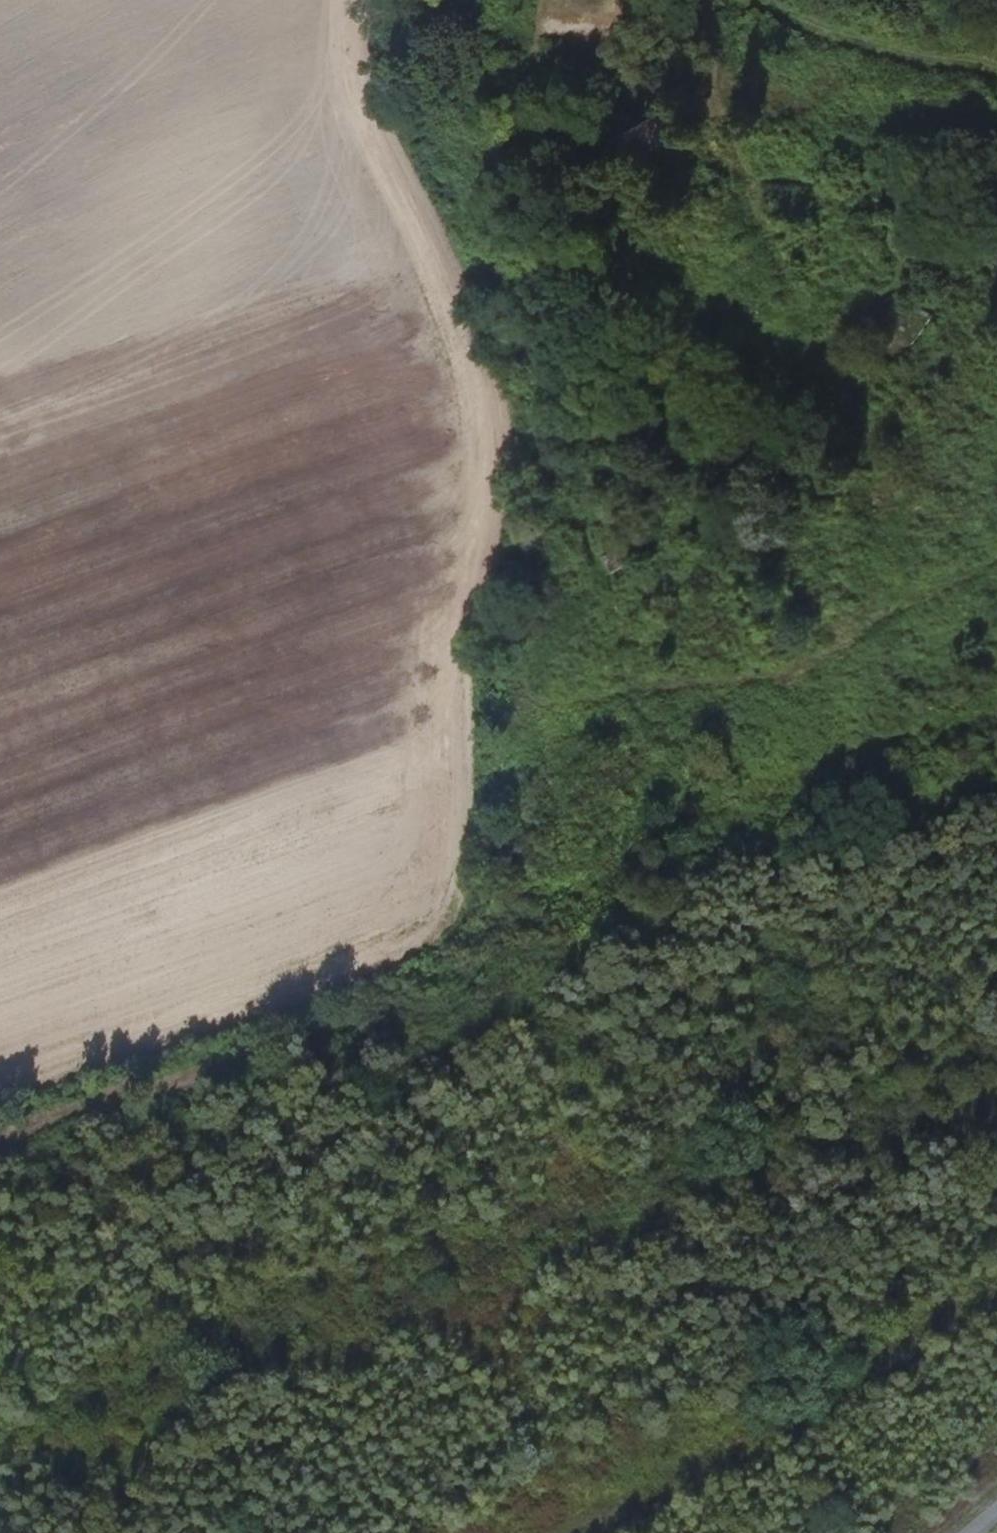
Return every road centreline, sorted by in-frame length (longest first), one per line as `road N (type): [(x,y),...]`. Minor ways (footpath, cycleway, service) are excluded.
road 1 (track): [(996,73),(741,0)]

